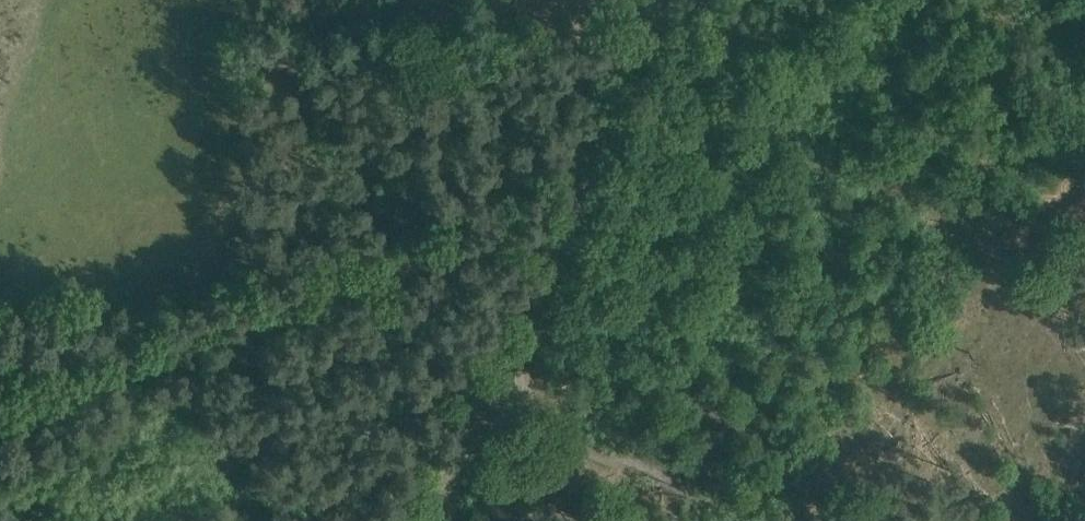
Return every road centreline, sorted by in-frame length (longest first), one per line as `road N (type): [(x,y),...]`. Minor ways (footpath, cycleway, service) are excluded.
road 1 (track): [(569,216),(0,415)]
road 2 (track): [(649,0),(569,216),(500,371),(414,520)]
road 3 (track): [(792,520),(1084,158)]
road 4 (track): [(500,371),(661,520)]

